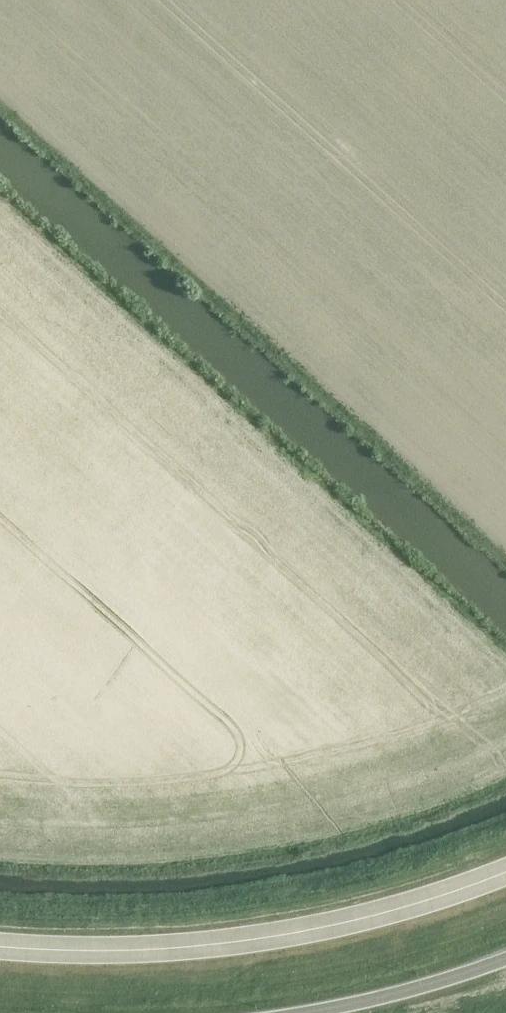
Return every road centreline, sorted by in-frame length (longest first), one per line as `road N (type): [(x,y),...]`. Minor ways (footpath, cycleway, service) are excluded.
road 1 (trunk): [(505,958),(299,1012)]

